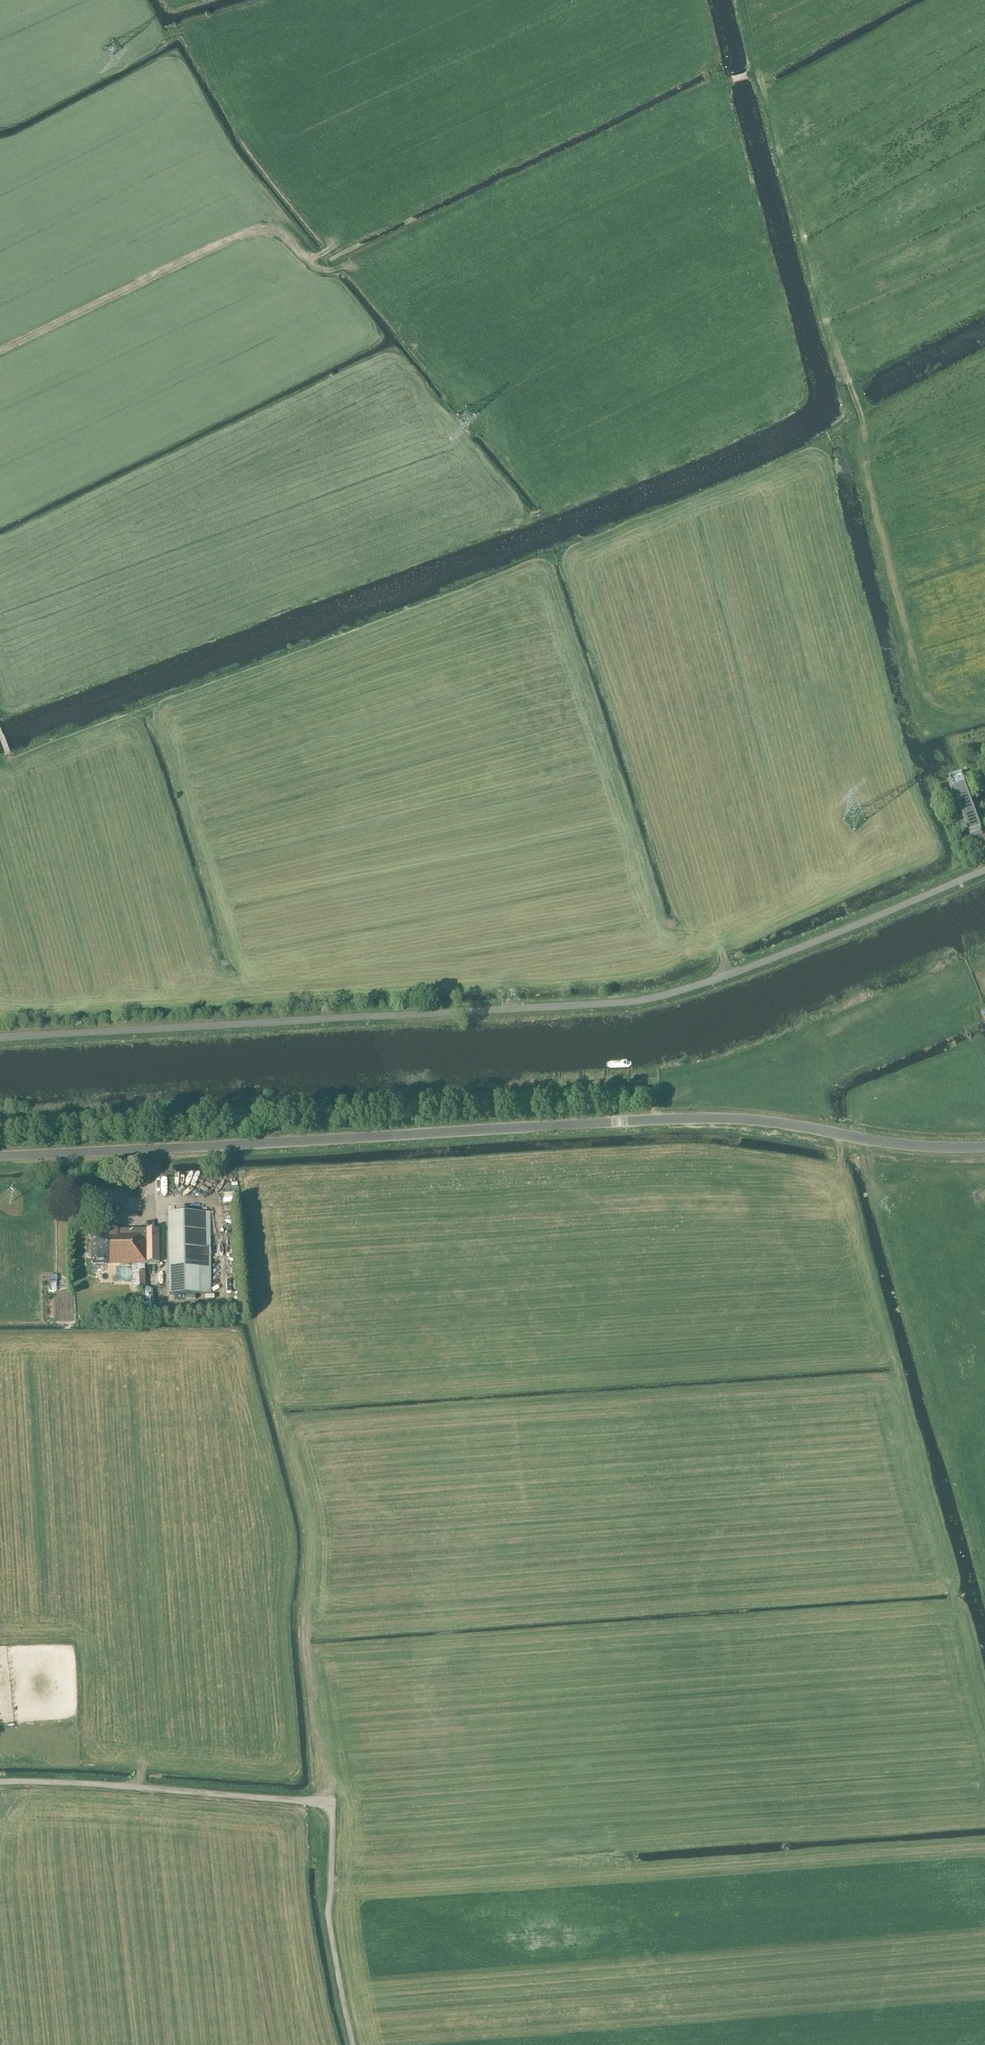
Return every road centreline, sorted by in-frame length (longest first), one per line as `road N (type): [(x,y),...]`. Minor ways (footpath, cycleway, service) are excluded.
road 1 (unclassified): [(0,1039),(620,1006),(765,964),(984,870)]
road 2 (unclassified): [(0,1157),(702,1116),(984,1147)]

